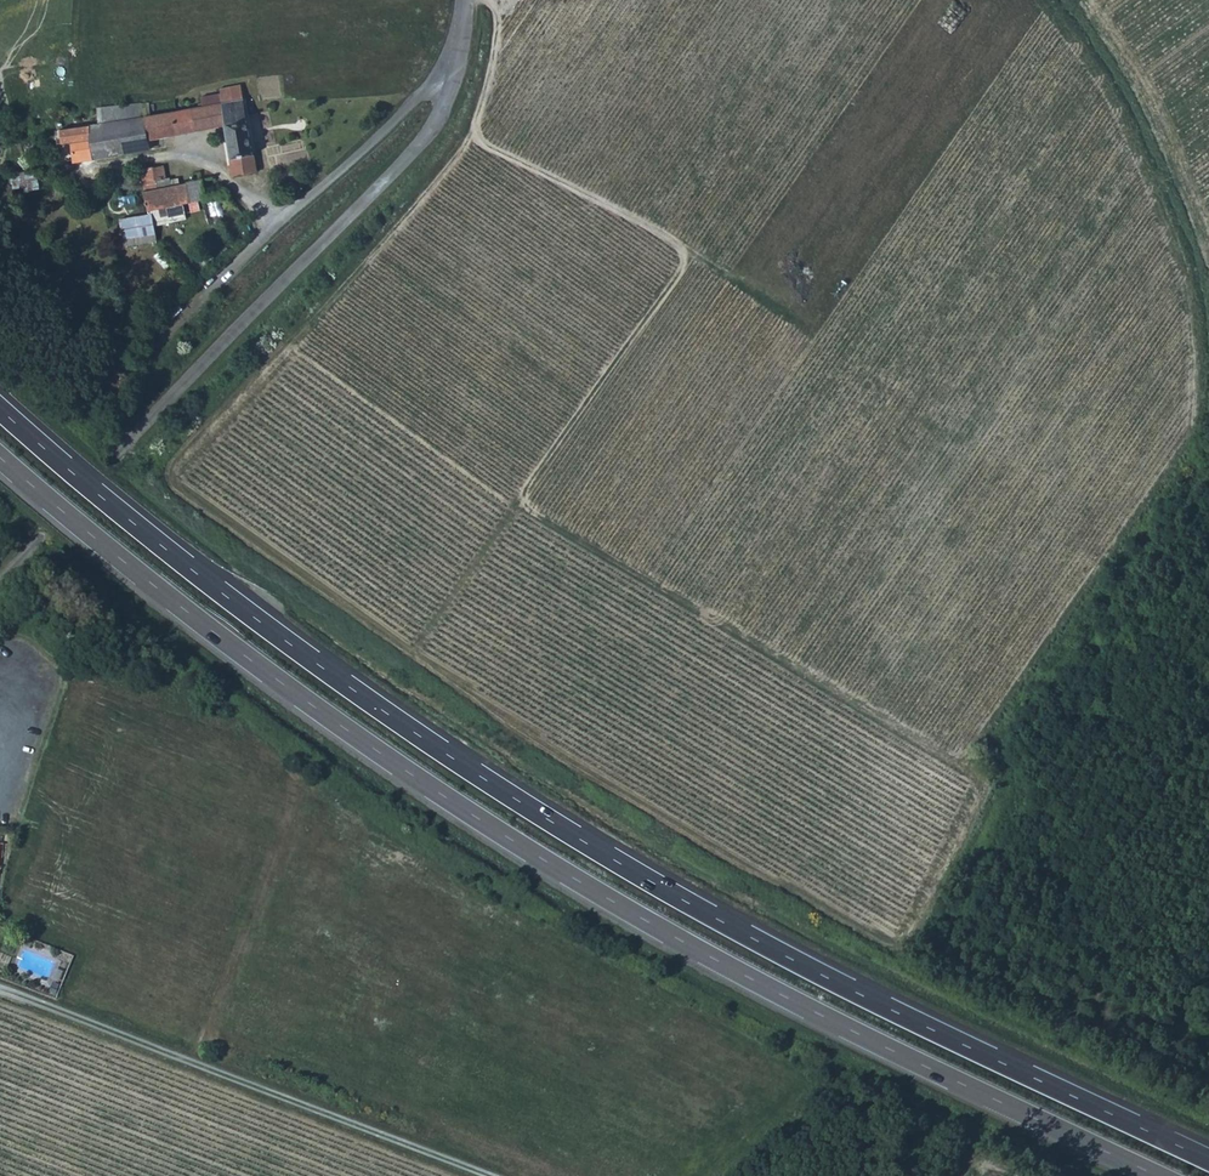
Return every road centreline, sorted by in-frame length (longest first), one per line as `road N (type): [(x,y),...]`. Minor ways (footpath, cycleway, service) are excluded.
road 1 (track): [(1047,0),(1102,79),(1179,247),(1197,314),(1198,400),(1193,422),(959,764),(810,669),(526,508),(529,483),(682,268),(683,252),(681,243),(488,146),(477,125),(499,17),(484,0)]
road 2 (trunk): [(1208,1160),(767,946),(508,794),(245,611),(0,409)]
road 3 (trunk): [(0,459),(329,717),(578,881),(823,1016),(1158,1175)]
road 4 (unclassified): [(0,580),(436,128),(463,42),(465,0)]
road 5 (track): [(481,1175),(0,991)]

